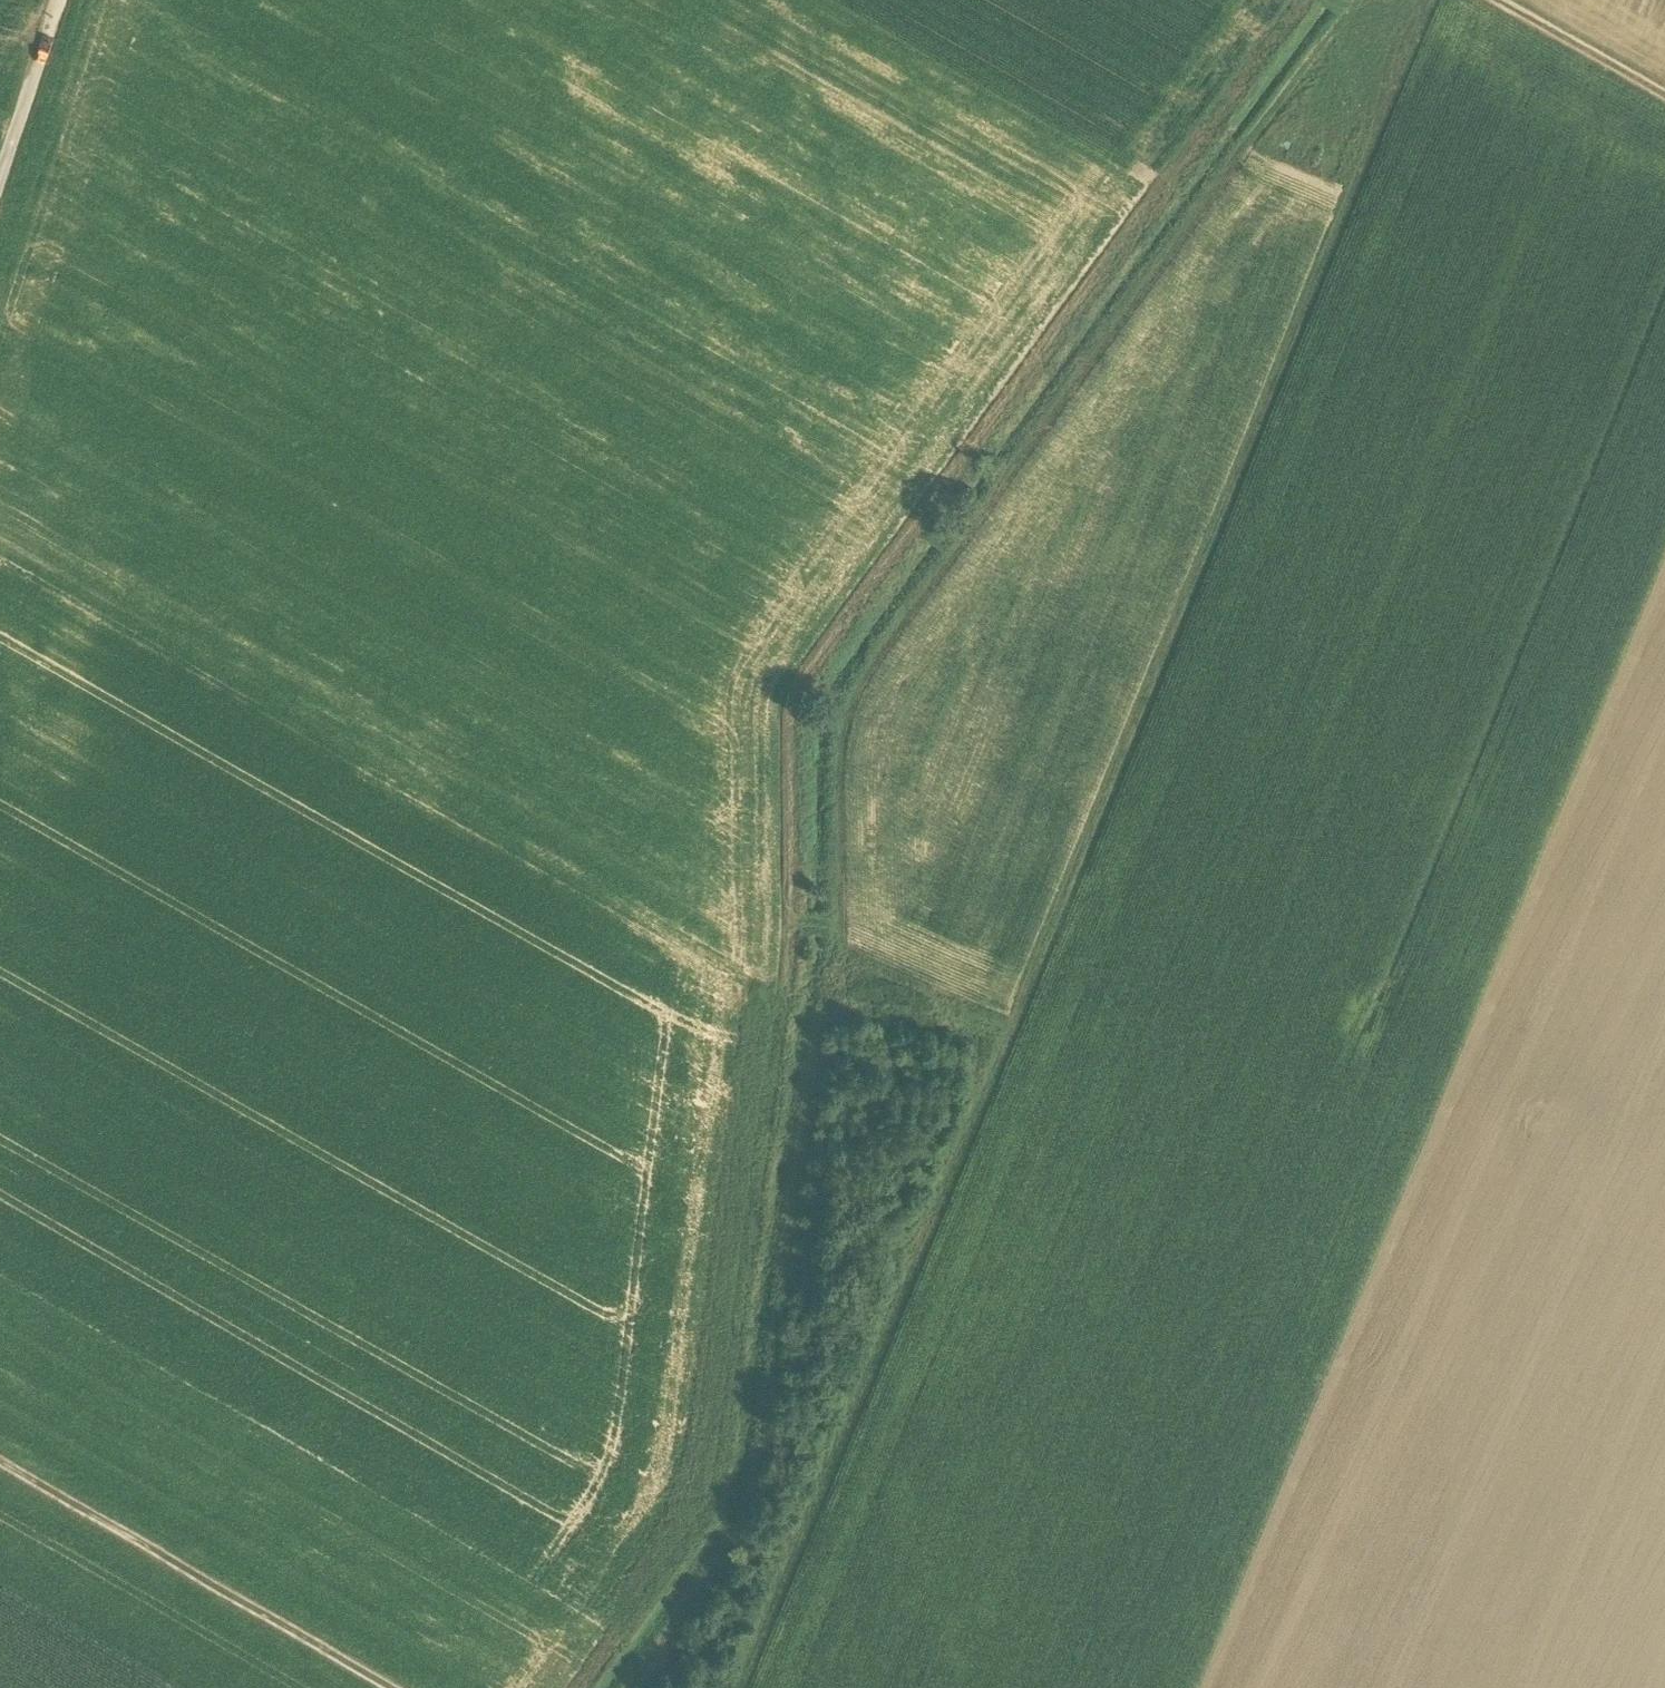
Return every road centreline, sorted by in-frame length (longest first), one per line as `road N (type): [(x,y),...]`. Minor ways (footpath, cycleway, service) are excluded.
road 1 (track): [(734,1687),(1432,0)]
road 2 (track): [(0,1464),(383,1687)]
road 3 (track): [(0,184),(60,0)]
road 4 (track): [(1498,0),(1664,96)]

